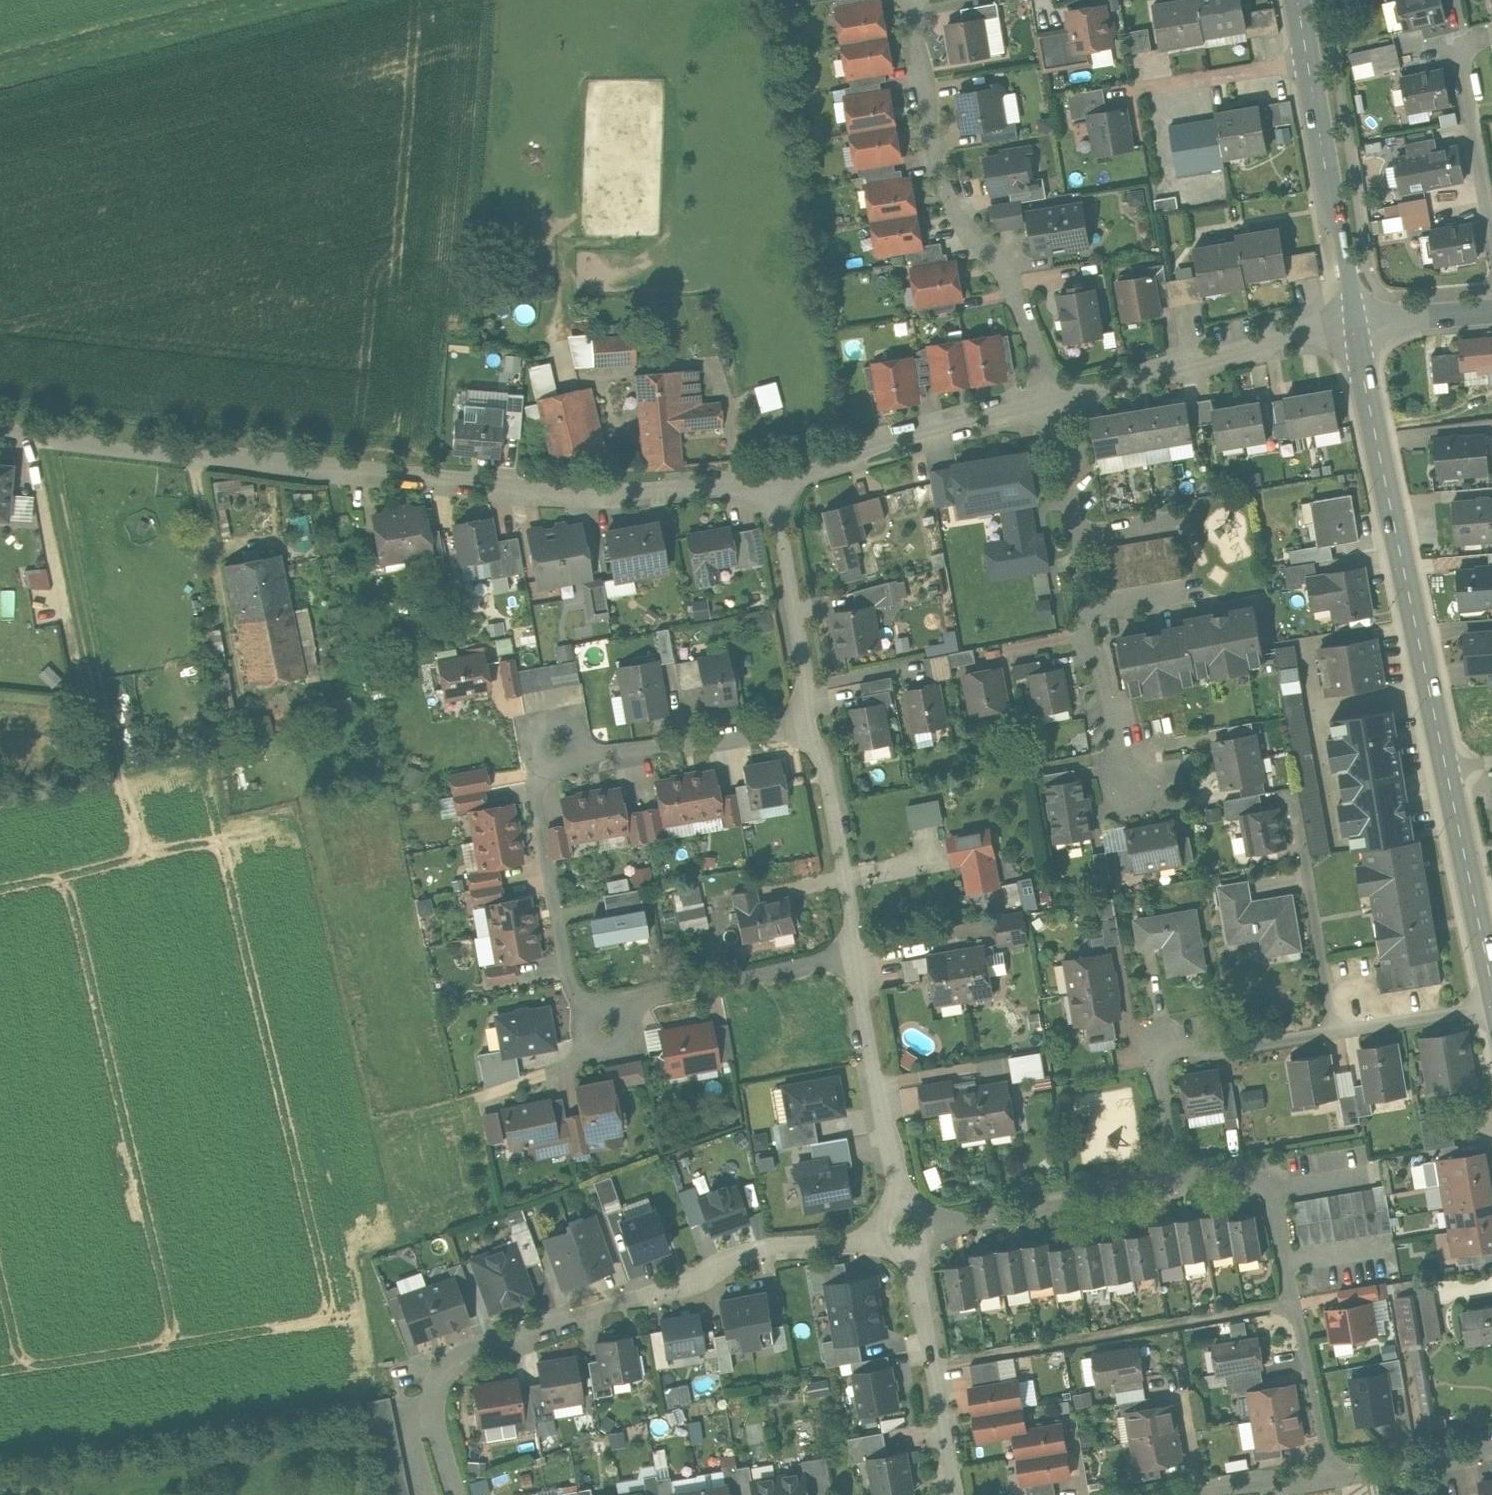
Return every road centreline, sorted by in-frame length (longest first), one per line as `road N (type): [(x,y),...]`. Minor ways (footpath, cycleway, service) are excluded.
road 1 (residential): [(861,961),(647,1001),(612,1025),(573,997),(539,816),(536,787),(557,763),(819,717)]
road 2 (residential): [(892,1228),(737,1261),(444,1364),(430,1382),(431,1409),(455,1494)]
road 3 (residential): [(775,482),(555,484),(311,468)]
road 4 (residential): [(1491,1009),(1162,1060),(1177,1180)]
road 5 (secondary): [(1448,769),(1356,332)]
road 6 (residential): [(1058,401),(1030,316),(959,206),(941,162),(911,0)]
road 7 (residential): [(1058,401),(1111,749),(1143,782)]
road 8 (secondary): [(1356,332),(1298,0)]
road 9 (unclassified): [(311,468),(0,430)]
road 10 (residential): [(1356,332),(1260,347),(1058,401)]
road 11 (residential): [(1331,1474),(1271,1181)]
road 12 (residential): [(1058,401),(775,482)]
road 13 (residential): [(926,1223),(1177,1180)]
road 14 (residential): [(958,1494),(915,1243)]
road 15 (residential): [(903,1210),(861,961)]
road 16 (residential): [(861,961),(819,717)]
road 17 (residential): [(819,717),(775,482)]
road 18 (secondary): [(1491,982),(1448,769)]
road 19 (residential): [(1491,237),(1459,48)]
road 20 (track): [(0,696),(87,707),(71,622)]
road 21 (residential): [(1331,1474),(1491,1447)]
road 22 (residential): [(1193,1494),(1331,1474)]
road 23 (tertiary): [(1491,315),(1356,332)]

